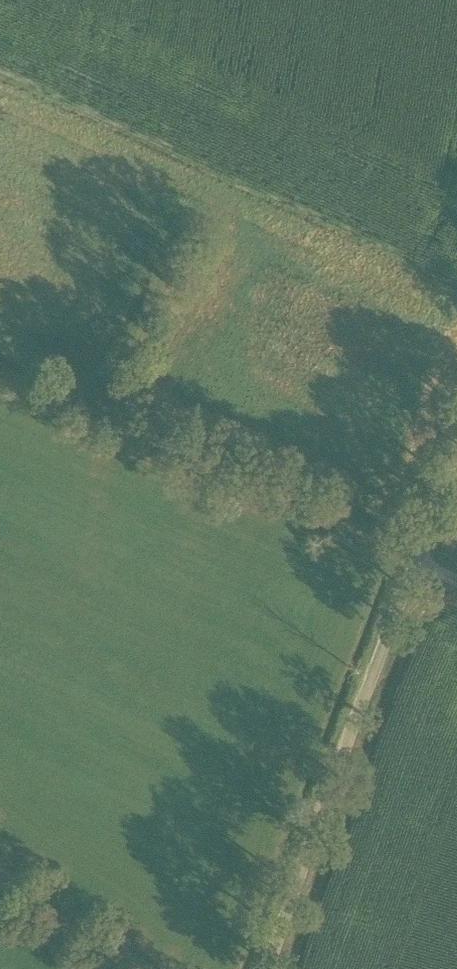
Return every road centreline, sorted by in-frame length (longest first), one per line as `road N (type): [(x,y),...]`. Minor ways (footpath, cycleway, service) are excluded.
road 1 (unclassified): [(274,968),(456,447)]
road 2 (track): [(0,378),(456,582)]
road 3 (track): [(129,968),(0,884)]

